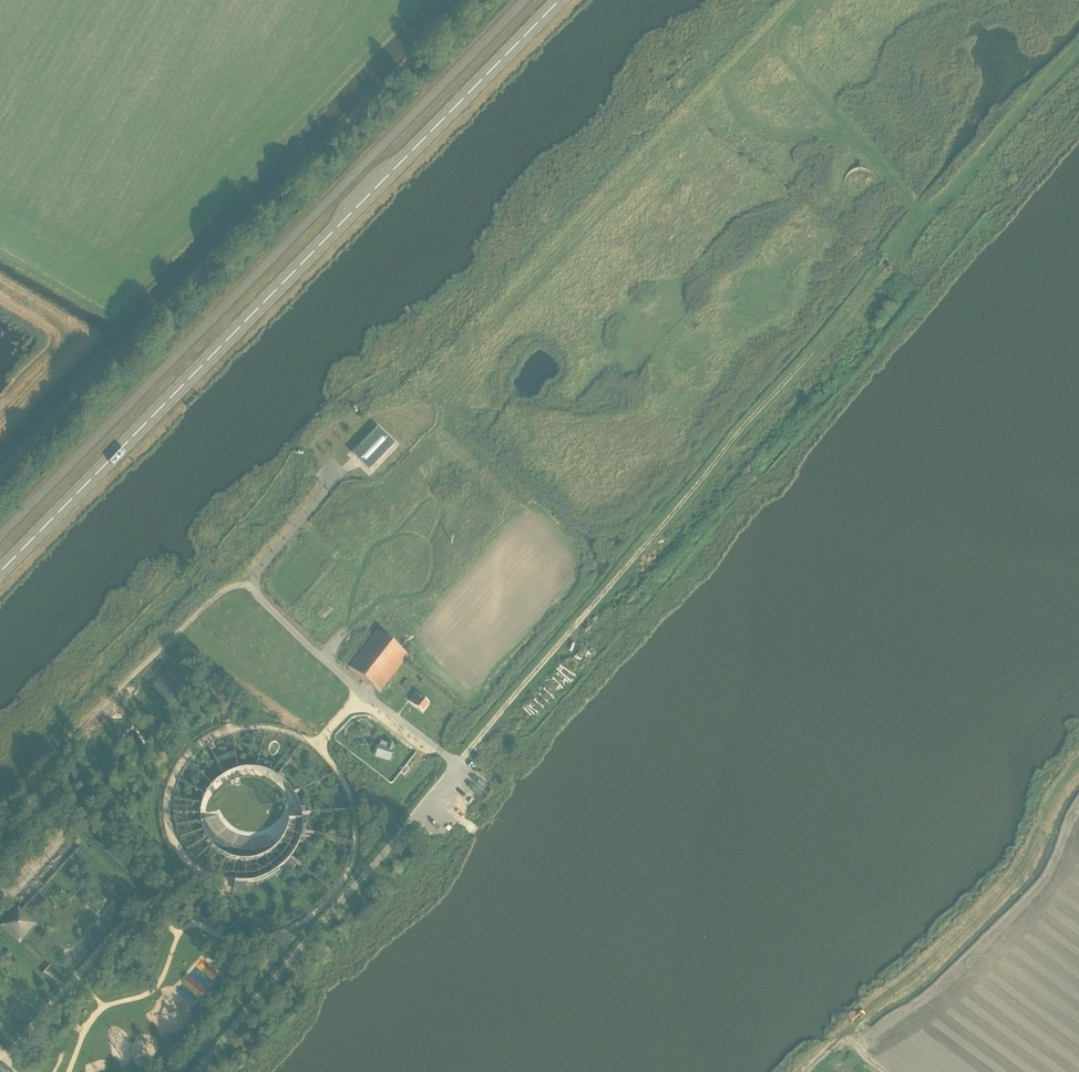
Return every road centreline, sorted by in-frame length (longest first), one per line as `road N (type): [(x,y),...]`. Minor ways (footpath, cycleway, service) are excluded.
road 1 (track): [(803,0),(780,40),(786,63),(925,220),(458,764)]
road 2 (primary): [(0,572),(560,0)]
road 3 (track): [(1078,764),(1021,867),(805,1071)]
road 4 (track): [(254,583),(219,595),(115,694)]

